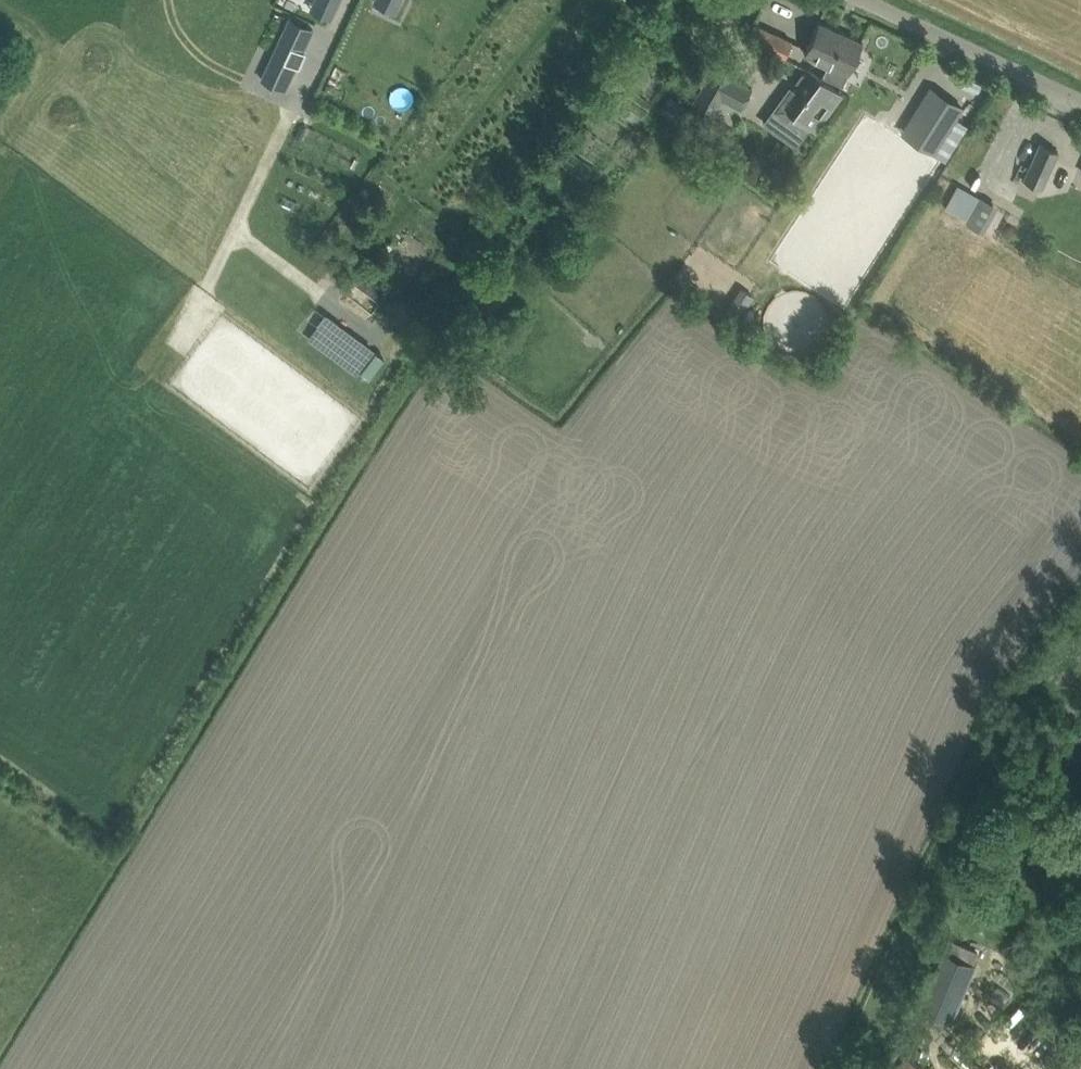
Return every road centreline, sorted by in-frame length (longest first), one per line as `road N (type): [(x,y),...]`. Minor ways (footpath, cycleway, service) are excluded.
road 1 (unclassified): [(1080,102),(860,0)]

